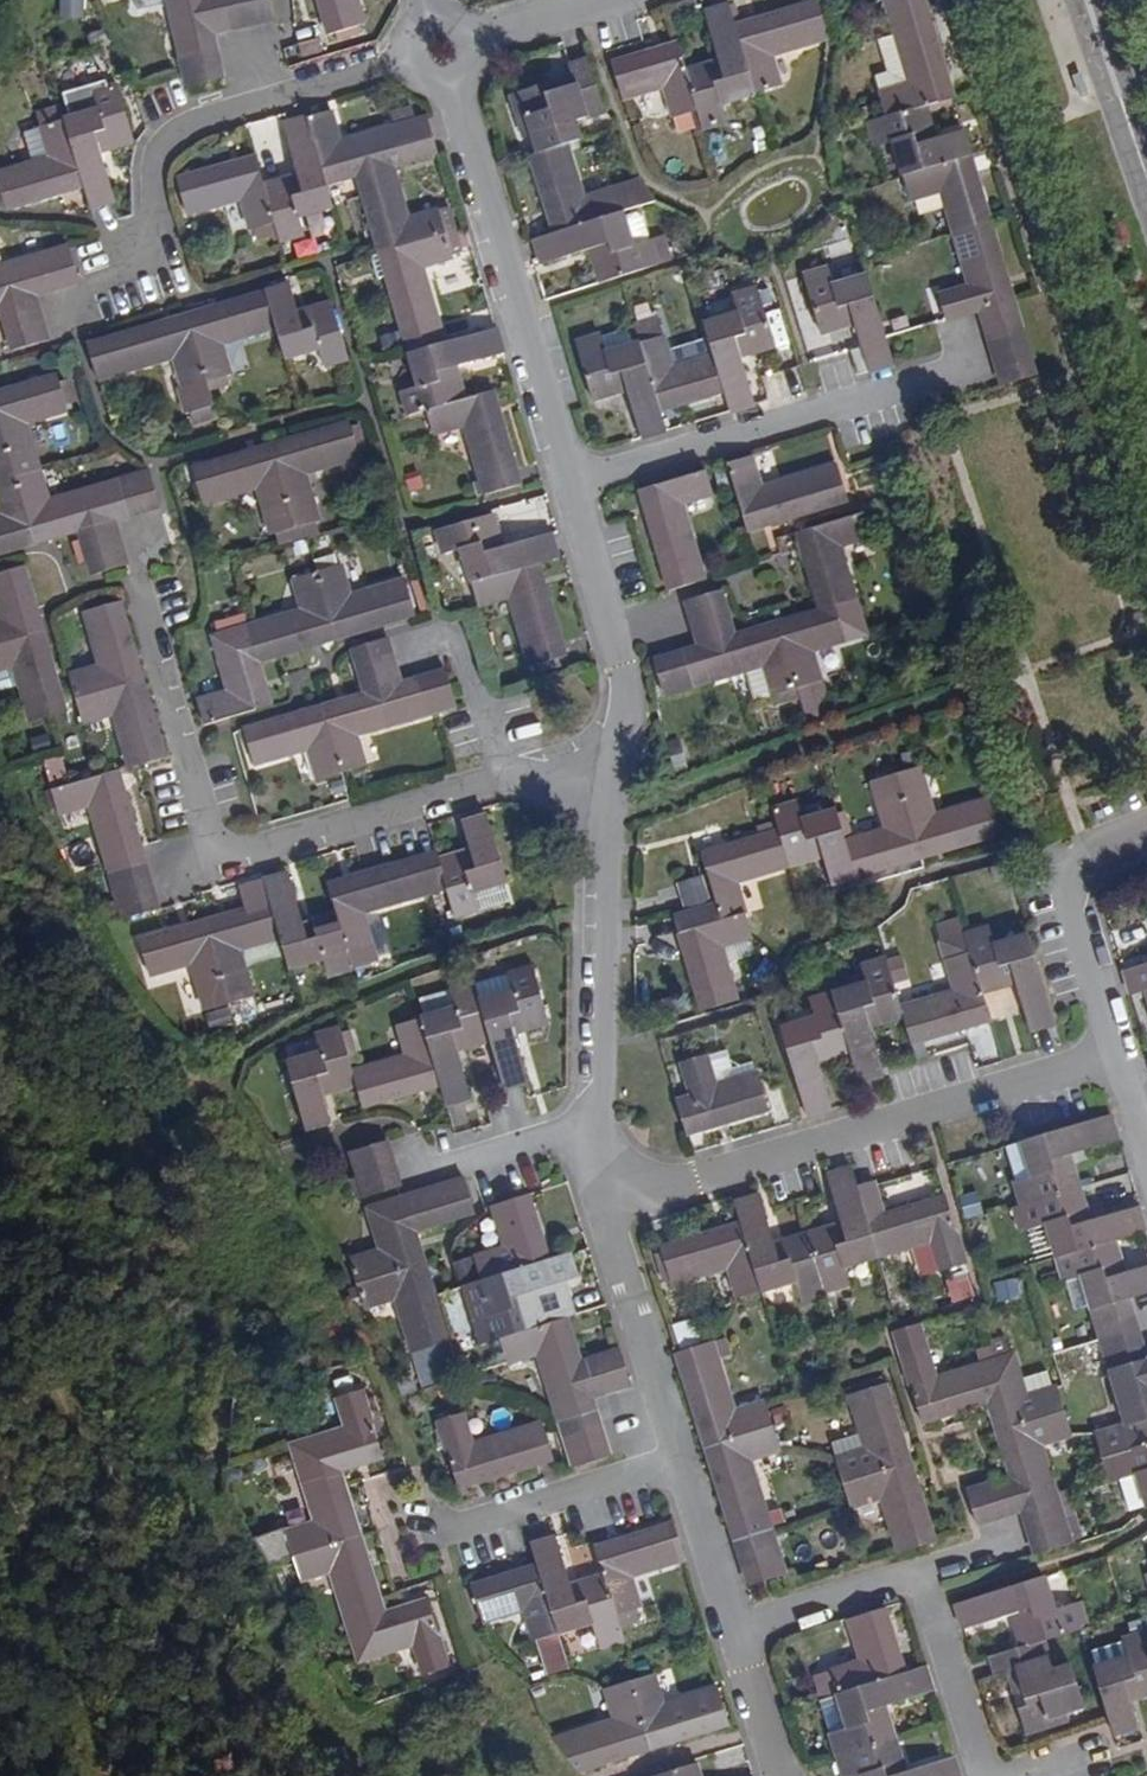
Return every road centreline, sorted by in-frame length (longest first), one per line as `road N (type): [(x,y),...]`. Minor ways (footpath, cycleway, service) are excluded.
road 1 (residential): [(483,768),(204,846),(147,583)]
road 2 (residential): [(1099,1060),(610,1194)]
road 3 (residential): [(417,60),(309,81),(169,129),(153,163),(155,246),(77,295),(71,316)]
road 4 (residential): [(564,486),(964,362)]
road 5 (residential): [(564,486),(528,328),(450,85)]
road 6 (residential): [(600,1117),(601,894),(631,720)]
road 7 (residential): [(1146,837),(1042,881),(1099,1060)]
road 8 (residential): [(680,1450),(610,1194)]
road 9 (residential): [(680,1450),(444,1528)]
road 10 (residential): [(631,720),(564,486)]
road 11 (residential): [(926,1565),(984,1775)]
road 12 (residential): [(733,1627),(926,1565)]
road 13 (tertiary): [(1088,0),(1146,177)]
road 14 (residential): [(733,1627),(680,1450)]
road 15 (residential): [(600,1117),(430,1152)]
road 16 (residential): [(1099,1060),(1146,1220)]
road 17 (residential): [(483,768),(447,643),(414,656)]
road 18 (residential): [(777,1732),(618,1775)]
road 19 (residential): [(631,720),(483,768)]
road 20 (residential): [(474,48),(622,0)]

